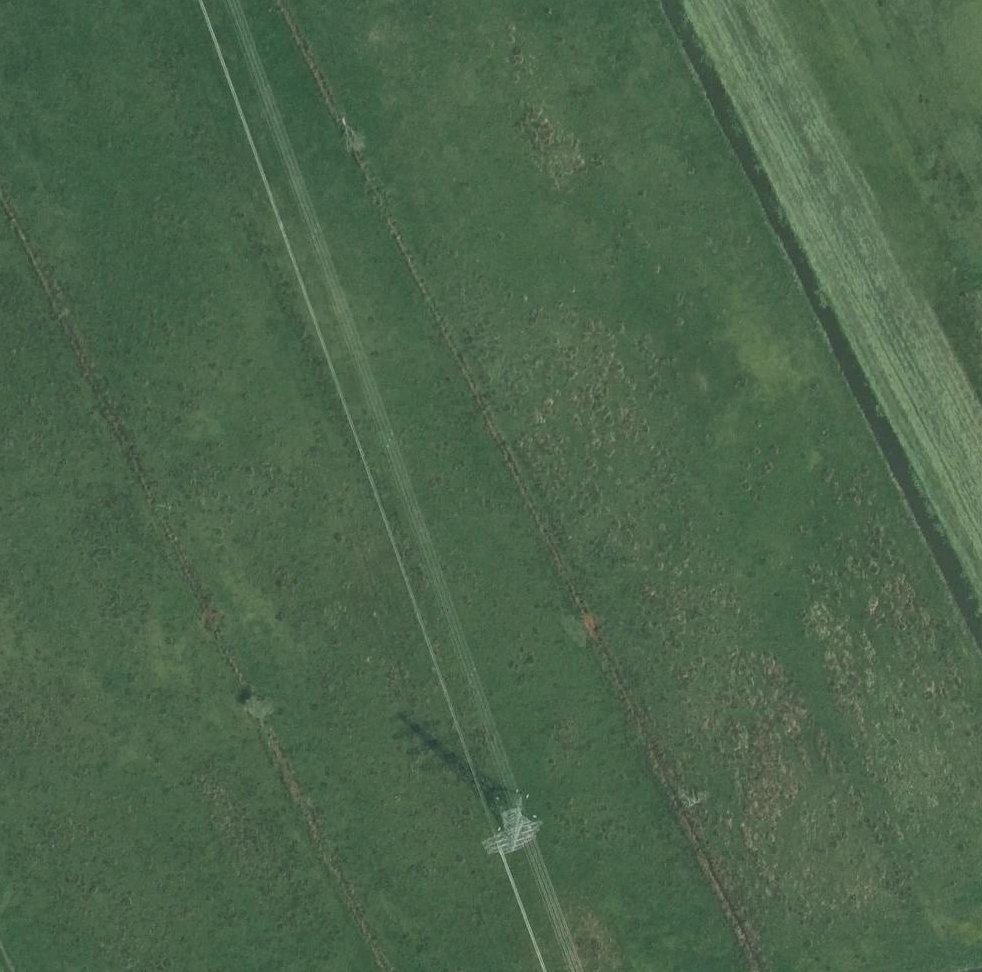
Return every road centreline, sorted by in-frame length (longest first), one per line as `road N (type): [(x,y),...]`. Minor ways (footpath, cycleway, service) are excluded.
road 1 (track): [(736,0),(981,490)]

